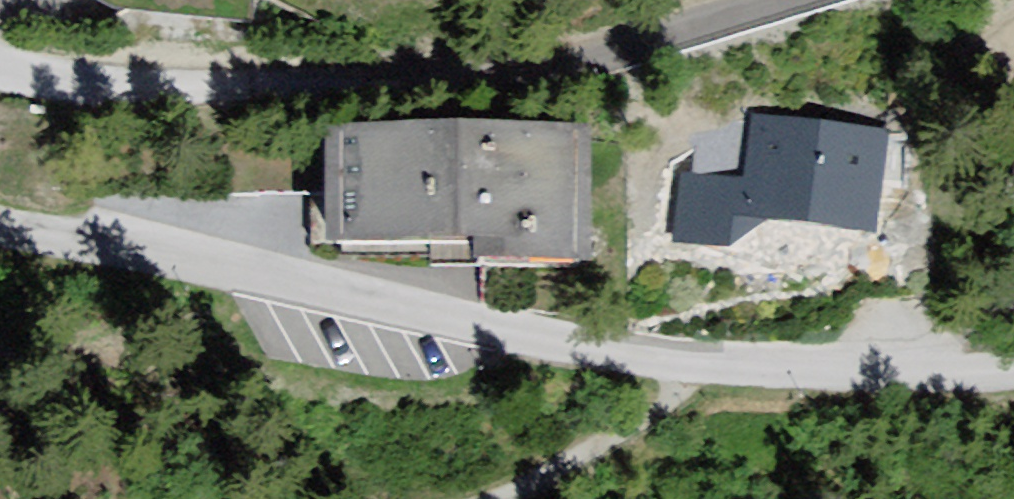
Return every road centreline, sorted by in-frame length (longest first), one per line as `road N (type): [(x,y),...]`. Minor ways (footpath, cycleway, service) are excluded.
road 1 (residential): [(0,226),(692,366),(873,374),(1013,368)]
road 2 (residential): [(800,0),(571,67),(441,79),(177,86),(0,66)]

